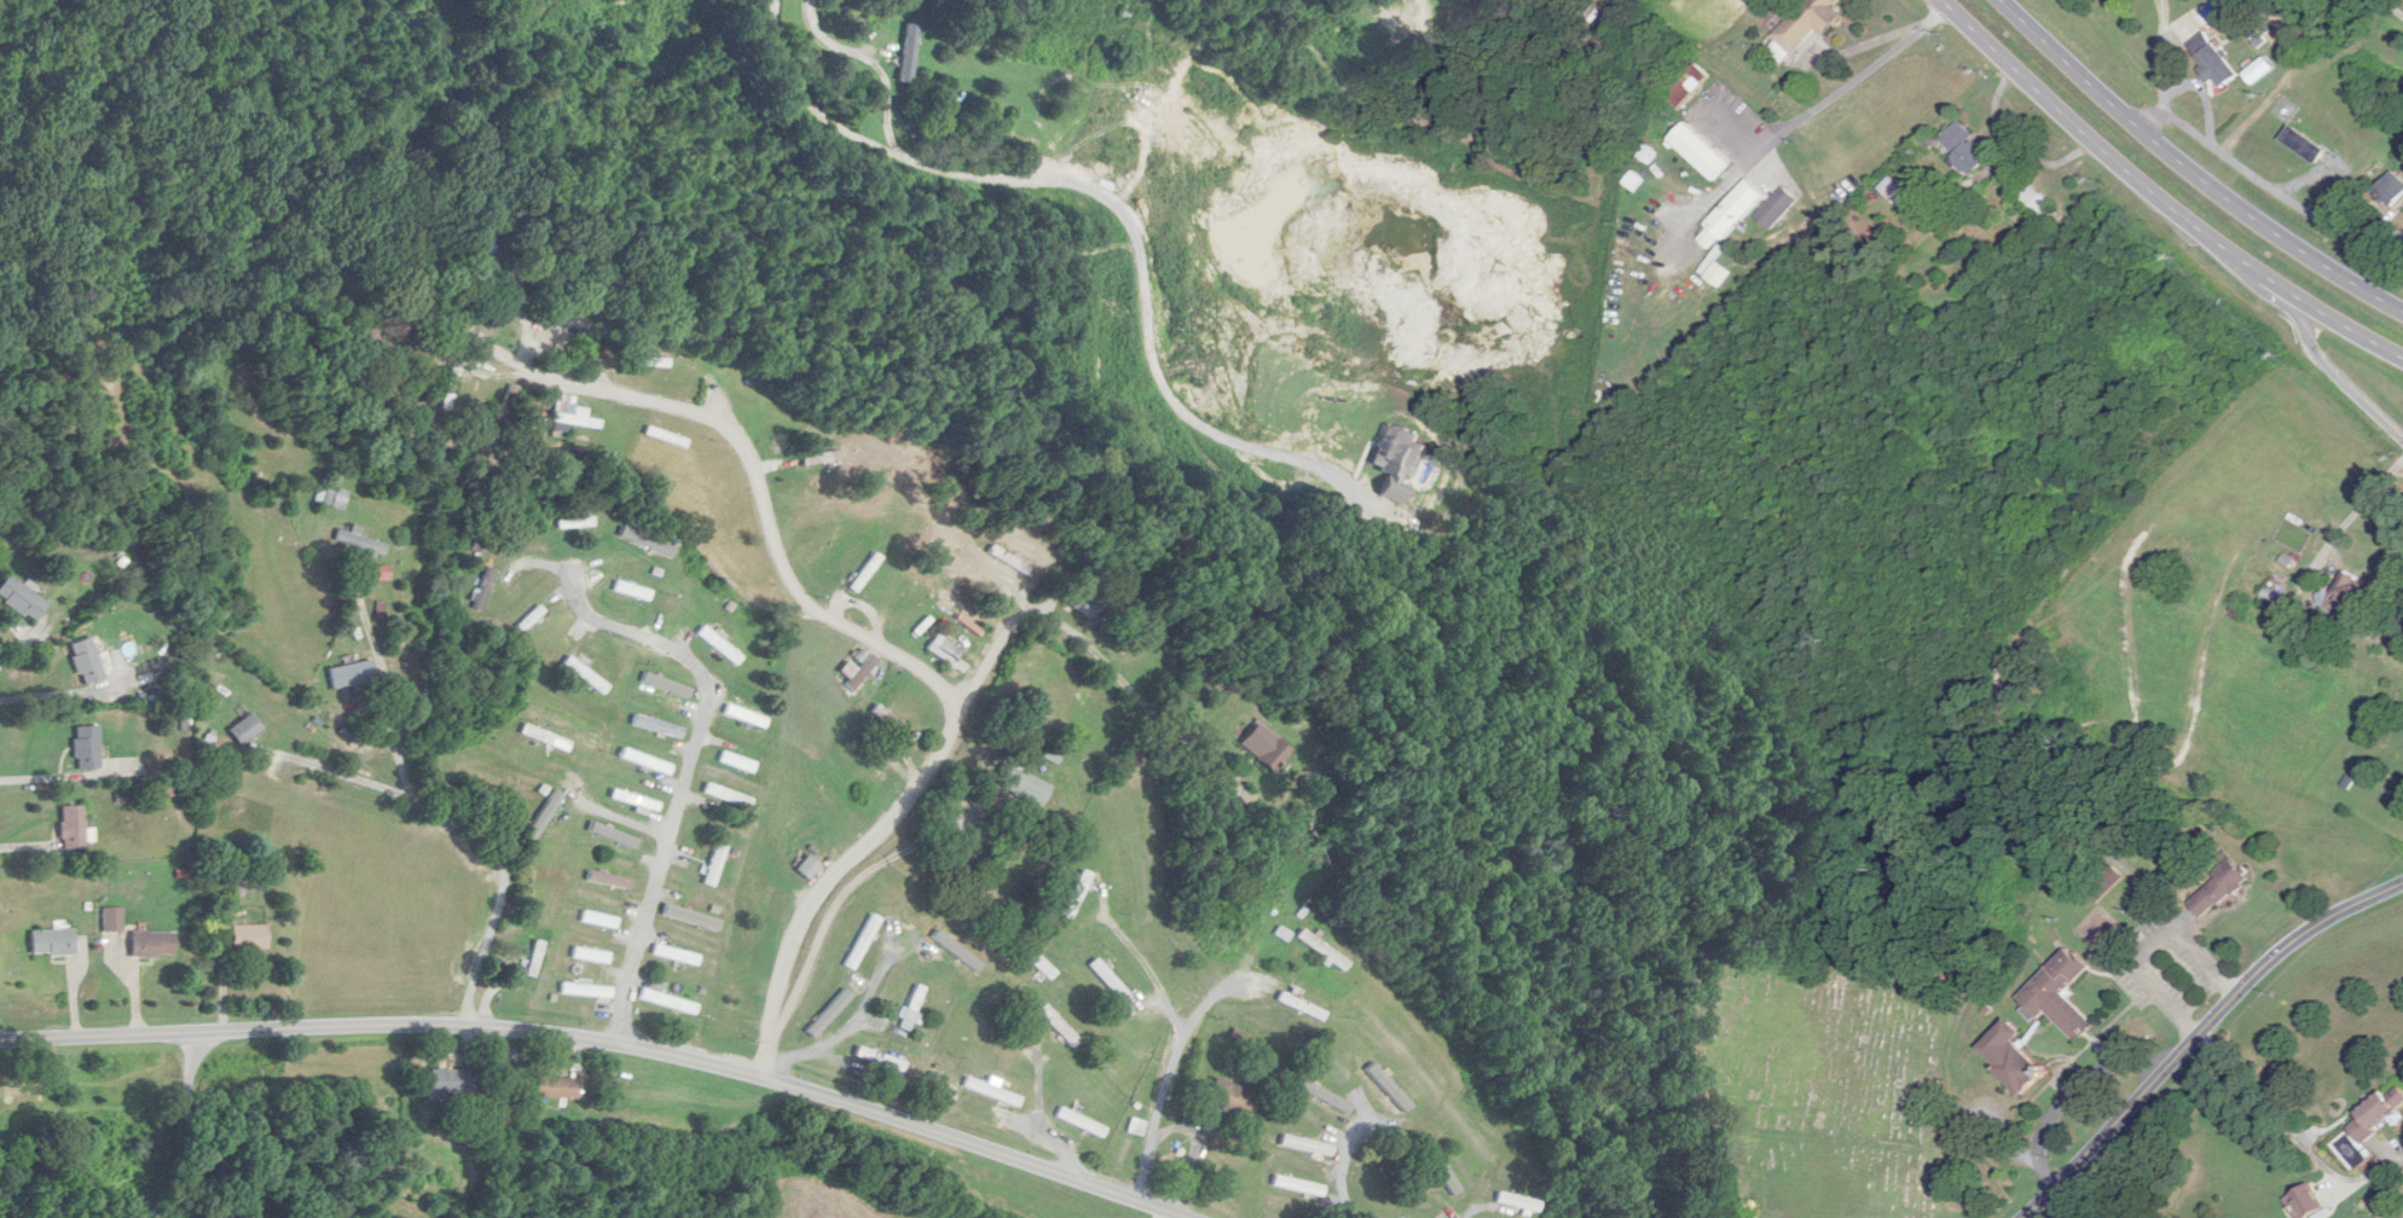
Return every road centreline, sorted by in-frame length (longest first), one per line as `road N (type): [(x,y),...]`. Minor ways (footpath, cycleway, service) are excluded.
road 1 (residential): [(0,1040),(439,1025),(606,1039),(774,1075),(1188,1217)]
road 2 (residential): [(765,1073),(772,1008),(795,930),(844,858),(930,768),(957,708),(940,680),(816,614),(781,543),(764,476),(742,442),(679,402),(529,373),(459,318)]
road 3 (primary): [(1941,0),(2222,245),(2402,358)]
road 4 (residential): [(624,1043),(642,930),(706,709),(693,662),(597,621),(573,569)]
road 5 (primary): [(2402,312),(2248,216),(2000,0)]
road 6 (residential): [(2023,1217),(2271,958),(2402,883)]
road 7 (residential): [(1020,614),(1043,611),(1071,628),(1227,777),(1238,795),(1215,825)]
road 8 (residential): [(2402,267),(2305,213),(2181,122),(2156,115),(2139,127)]
road 9 (residential): [(205,1033),(197,1083),(204,1179),(168,1217)]
road 10 (residential): [(2402,437),(2317,358),(2303,329),(2308,302)]
road 11 (residential): [(774,1075),(793,1055),(852,1025),(891,956)]

